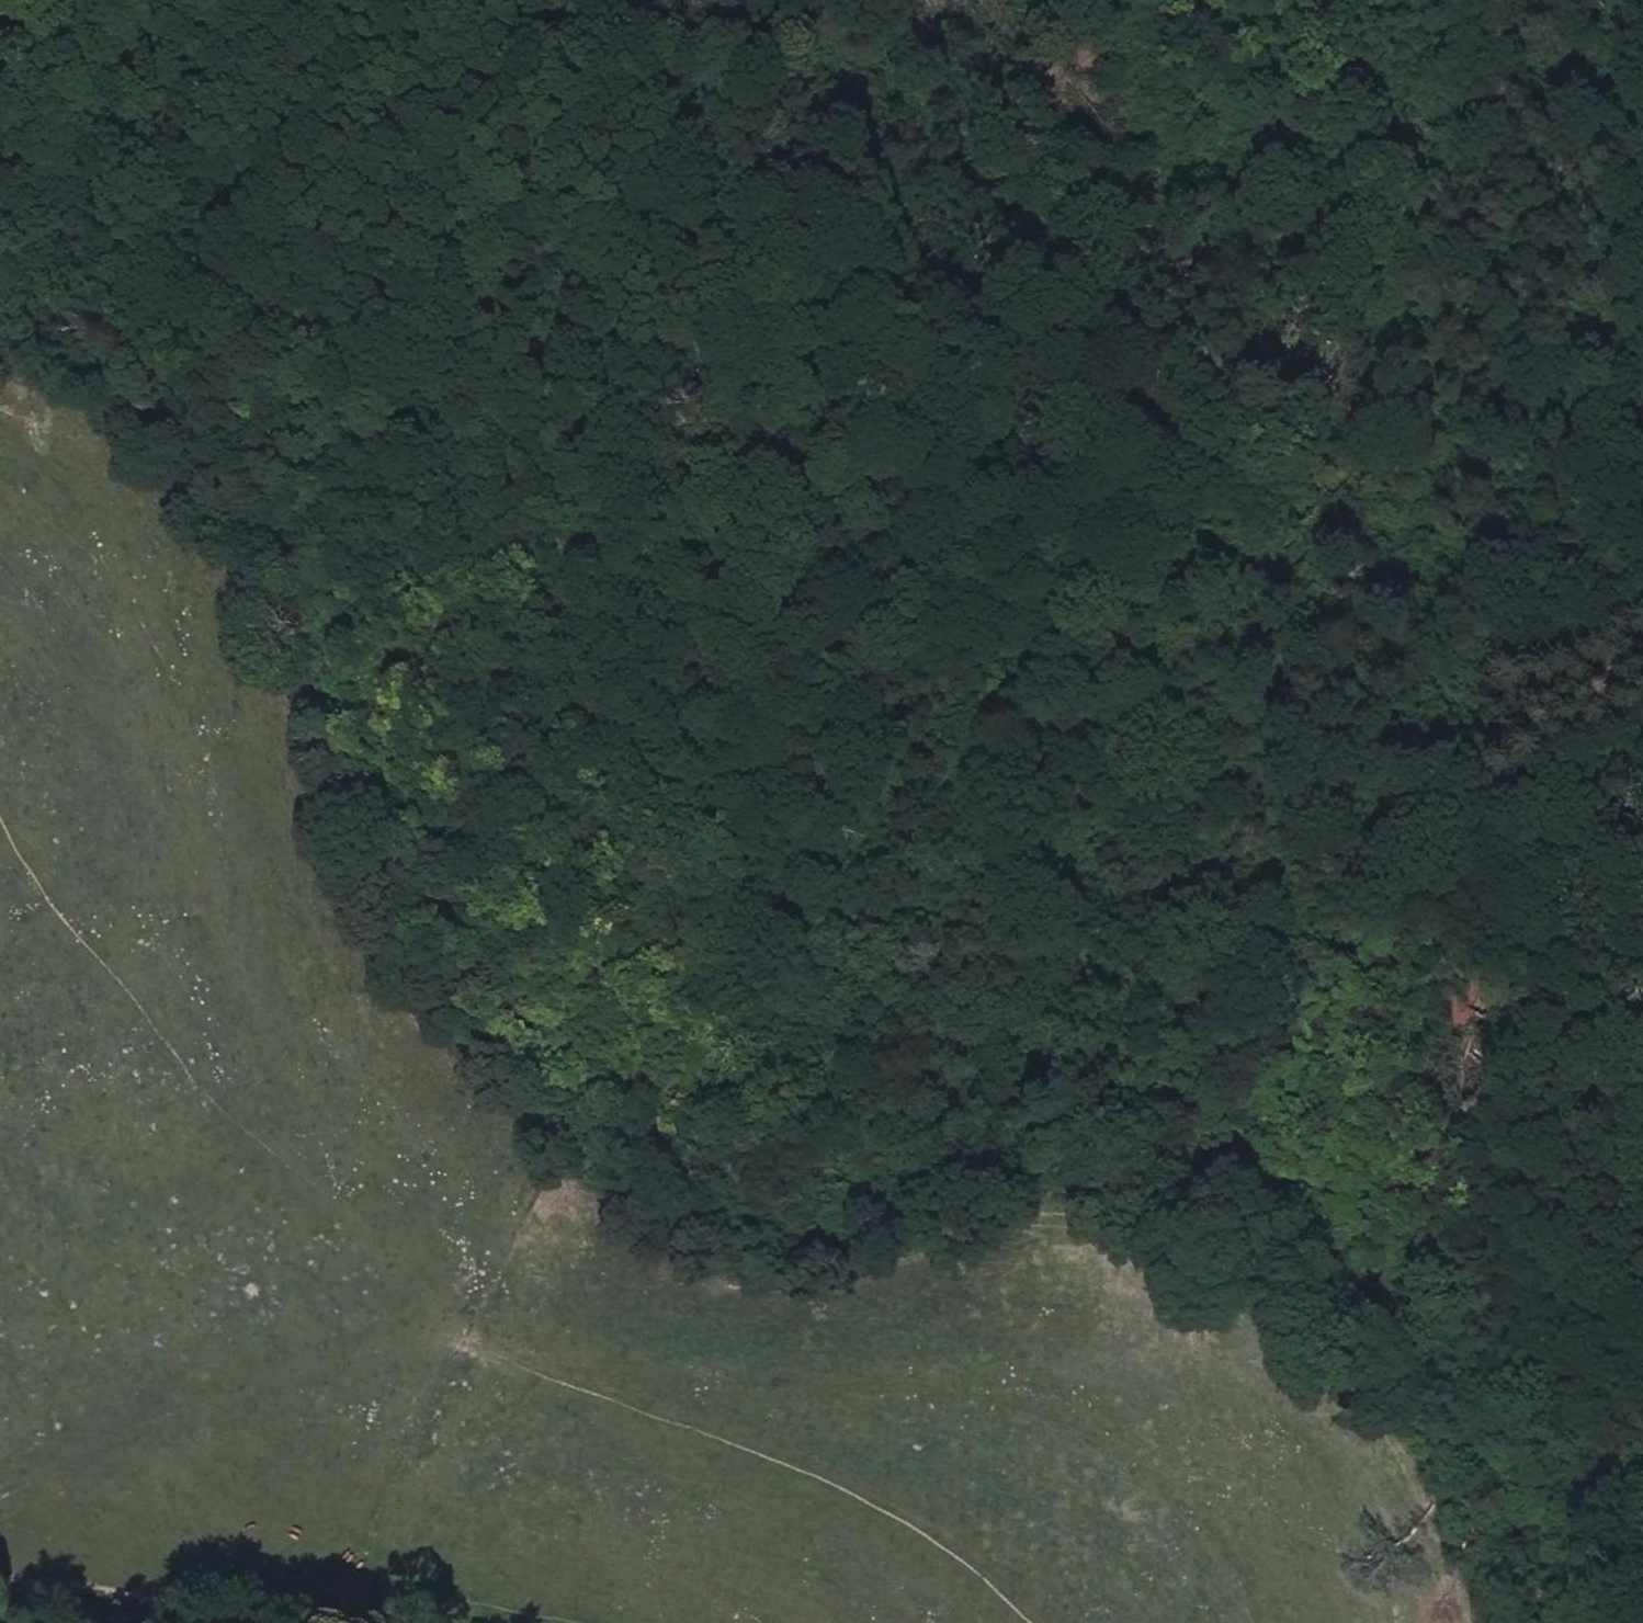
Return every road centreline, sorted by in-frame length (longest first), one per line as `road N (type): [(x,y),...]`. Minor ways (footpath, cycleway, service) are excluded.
road 1 (track): [(899,0),(1023,182),(1118,355),(1091,832),(1110,1165)]
road 2 (track): [(1590,1622),(1442,1356),(1224,1211),(1176,1209),(1110,1165)]

